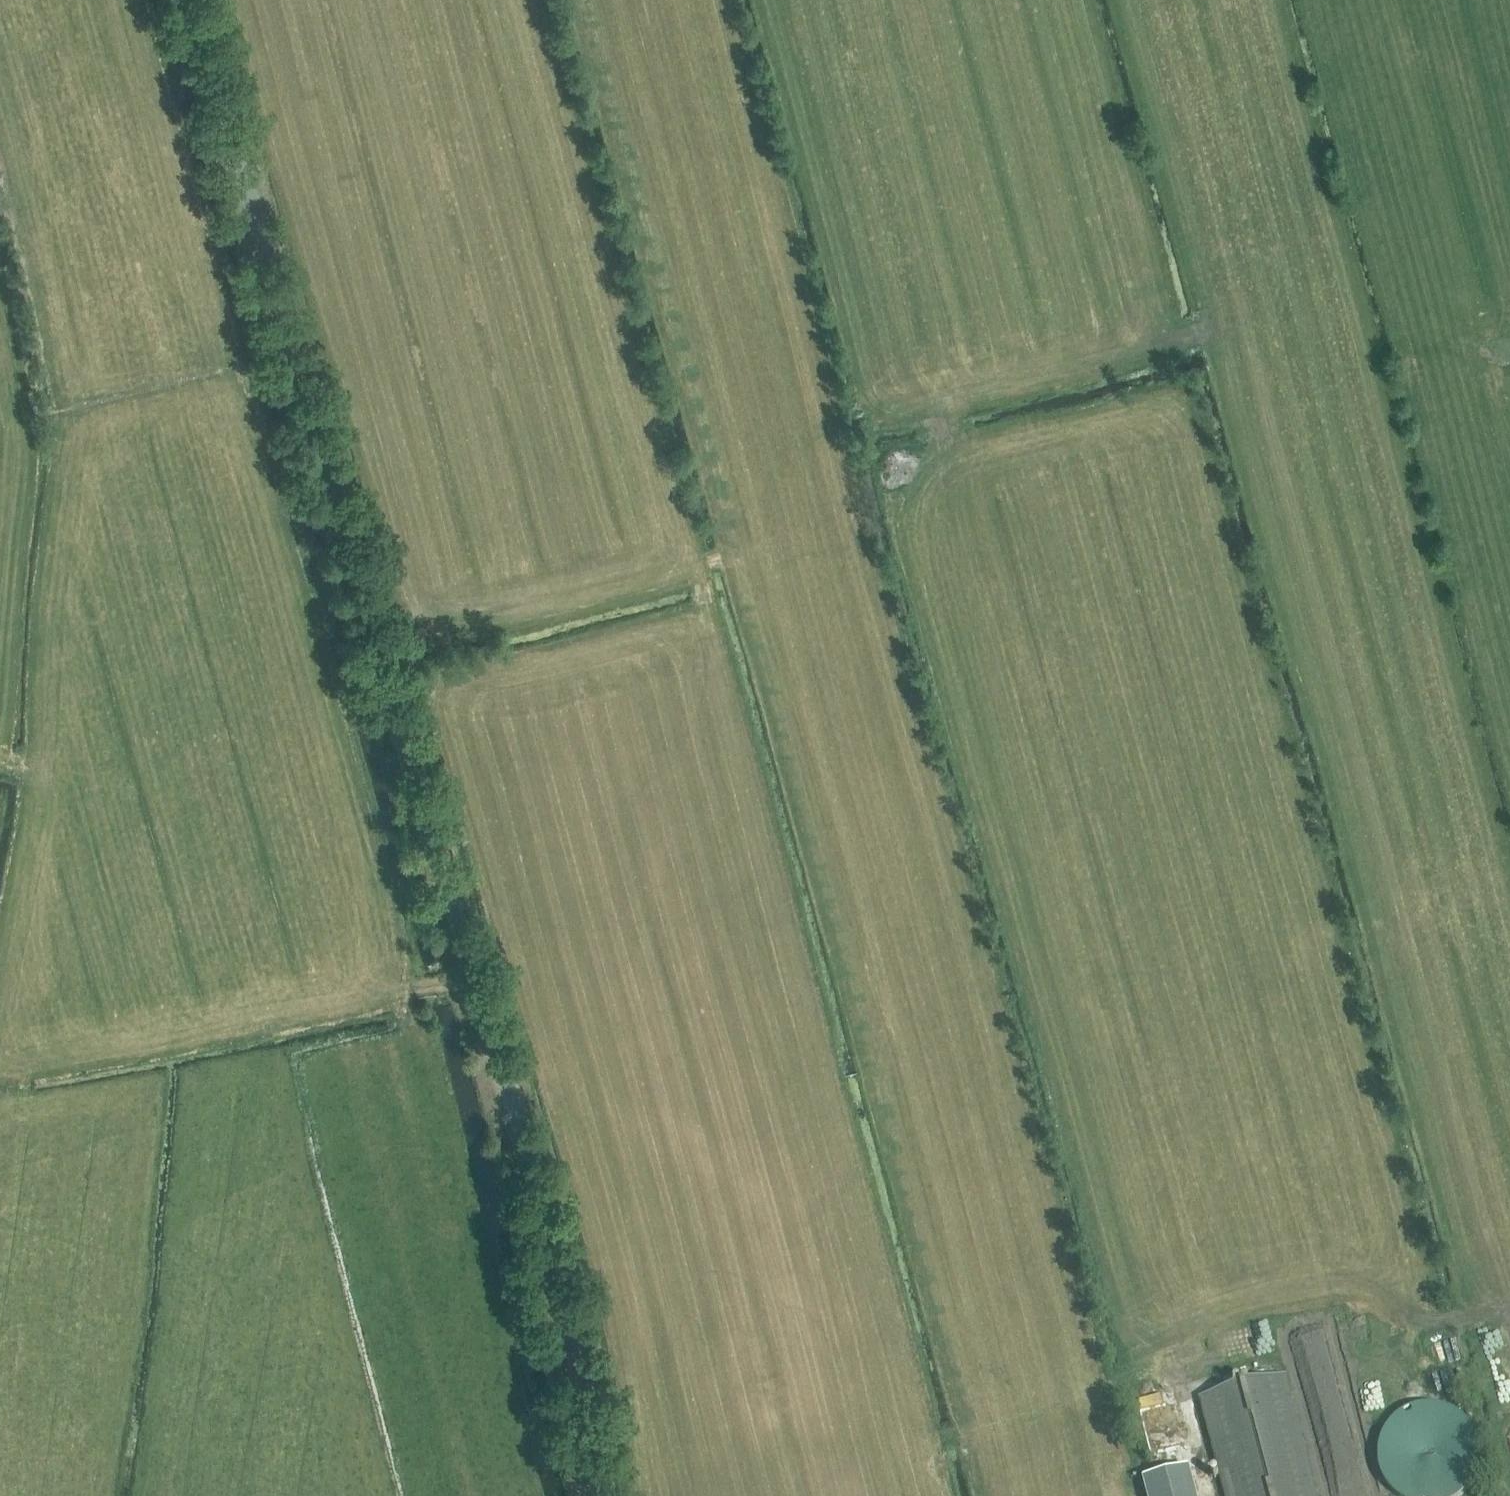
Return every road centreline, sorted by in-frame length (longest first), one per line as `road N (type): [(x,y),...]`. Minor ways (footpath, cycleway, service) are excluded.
road 1 (tertiary): [(600,1495),(573,1322),(195,0)]

